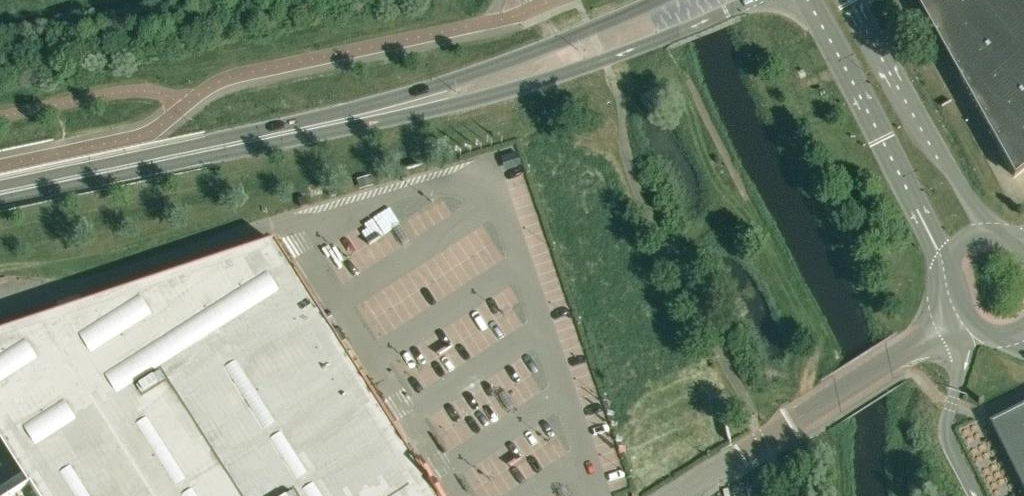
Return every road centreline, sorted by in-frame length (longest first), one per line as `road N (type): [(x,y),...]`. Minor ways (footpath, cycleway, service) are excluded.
road 1 (secondary): [(313,126),(523,86),(747,0)]
road 2 (secondary): [(656,0),(313,126)]
road 3 (secondary): [(0,192),(313,126)]
road 4 (unclassified): [(808,0),(946,262)]
road 5 (unclassified): [(986,235),(850,1)]

